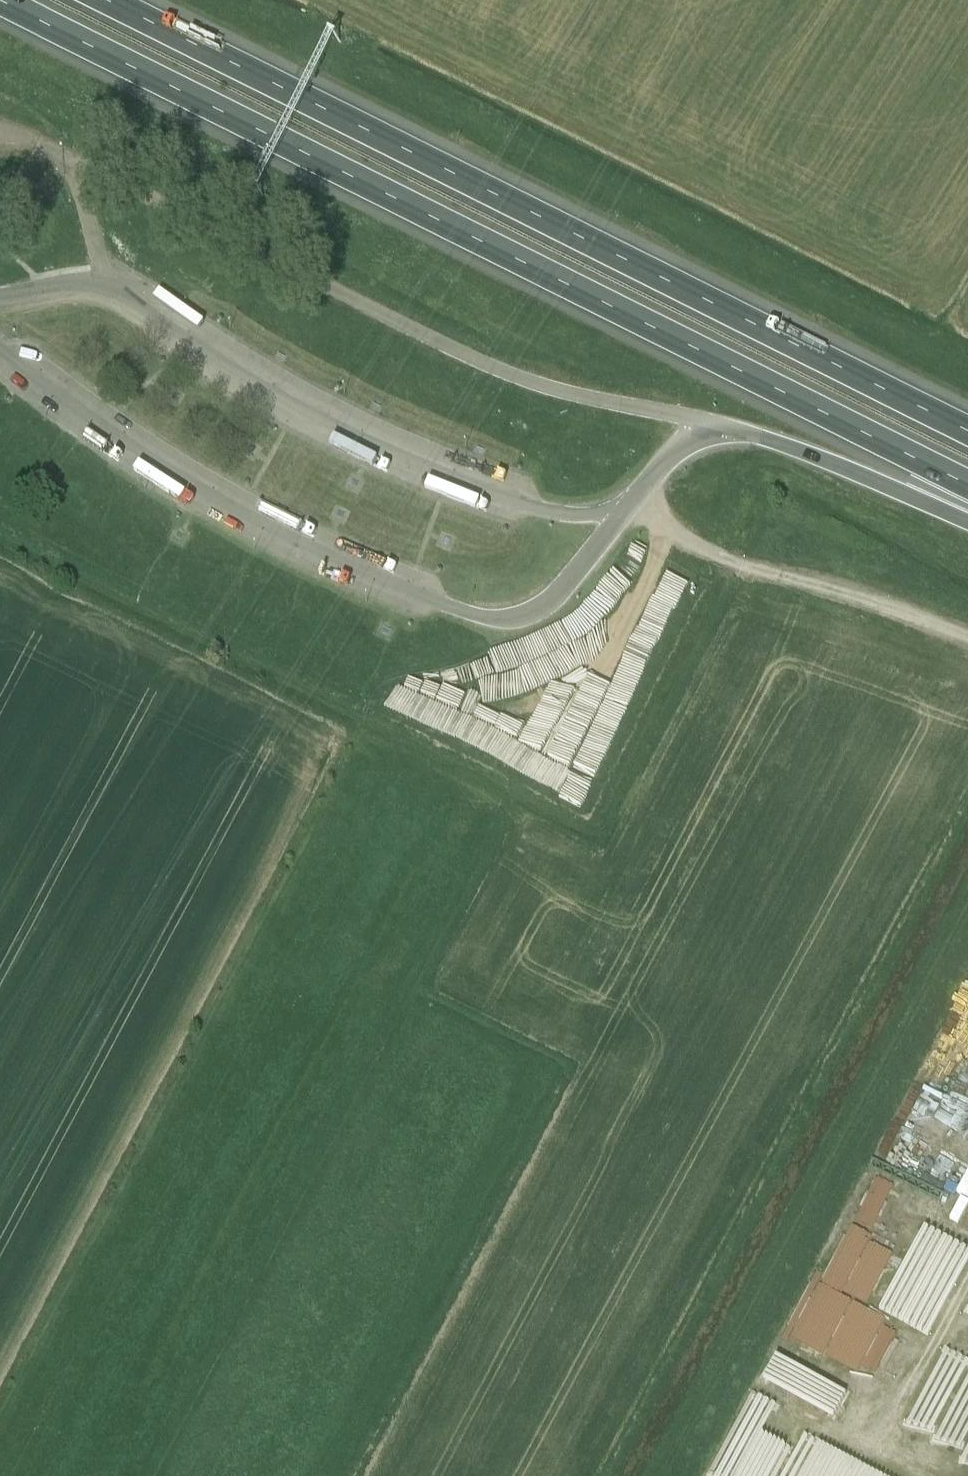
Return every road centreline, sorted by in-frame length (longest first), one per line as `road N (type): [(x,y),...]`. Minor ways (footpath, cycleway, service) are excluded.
road 1 (motorway): [(171,1475),(531,1117),(590,1045),(688,874),(720,787),(744,700),(759,565),(757,431),(742,322),(664,109),(599,0)]
road 2 (motorway): [(967,399),(875,430),(674,538),(510,680),(347,895),(0,1448)]
road 3 (motorway): [(0,232),(98,411),(142,527),(168,640),(181,815),(173,940),(134,1121),(109,1195),(0,1404)]
road 4 (motorway): [(50,1475),(144,1346),(264,1215),(439,1074),(544,1010),(666,953),(873,883),(967,863)]
road 5 (motorway): [(0,3),(967,485)]
road 6 (motorway): [(967,431),(106,0)]
road 7 (motorway): [(742,431),(967,520)]

